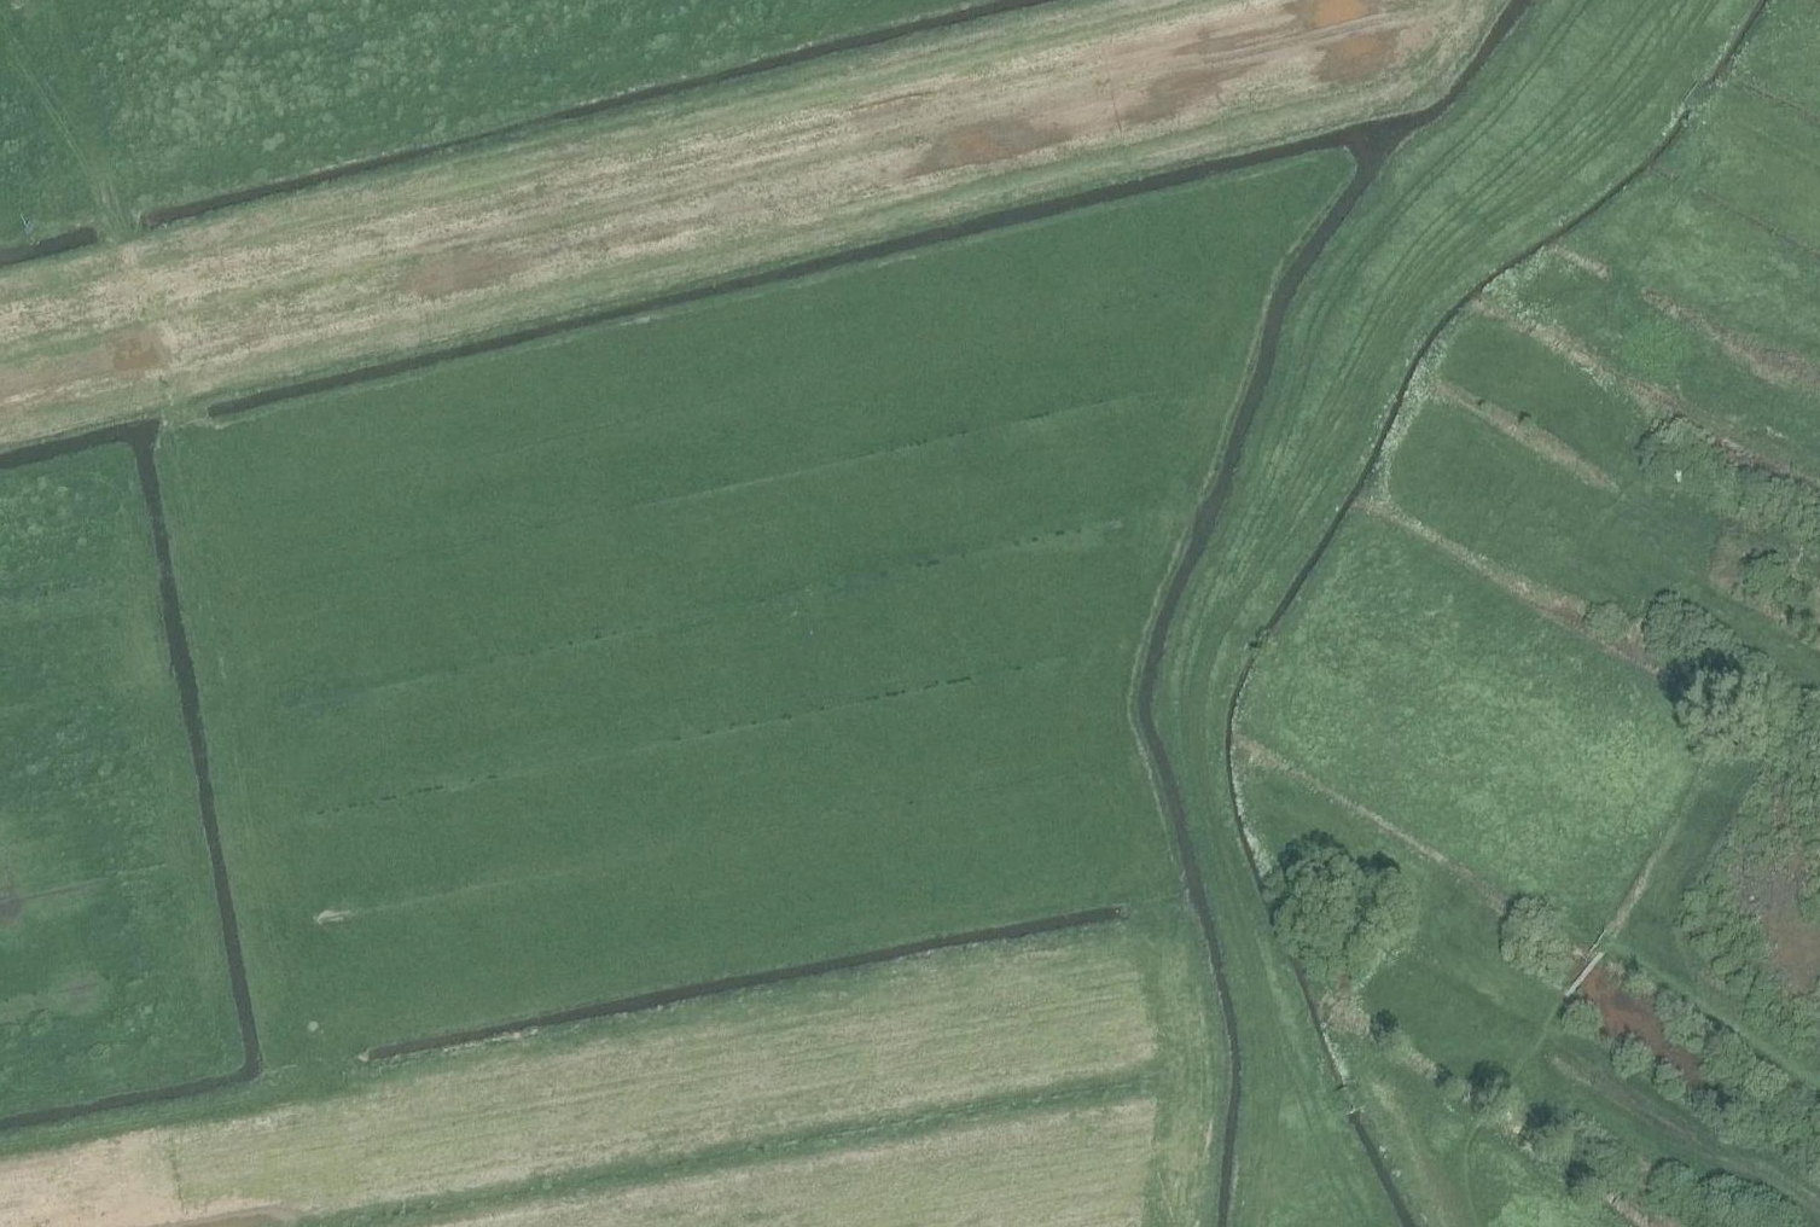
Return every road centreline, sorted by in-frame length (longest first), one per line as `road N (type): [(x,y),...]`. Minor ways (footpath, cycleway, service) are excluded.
road 1 (track): [(1609,947),(1819,1079)]

